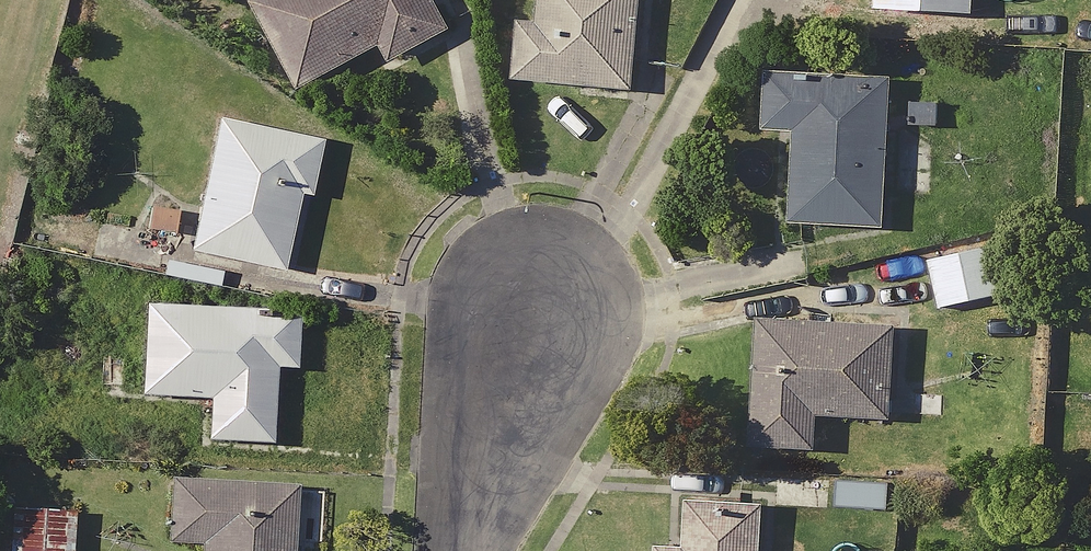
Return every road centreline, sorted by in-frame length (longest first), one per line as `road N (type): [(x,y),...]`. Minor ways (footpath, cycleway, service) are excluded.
road 1 (residential): [(535,327),(470,550)]

